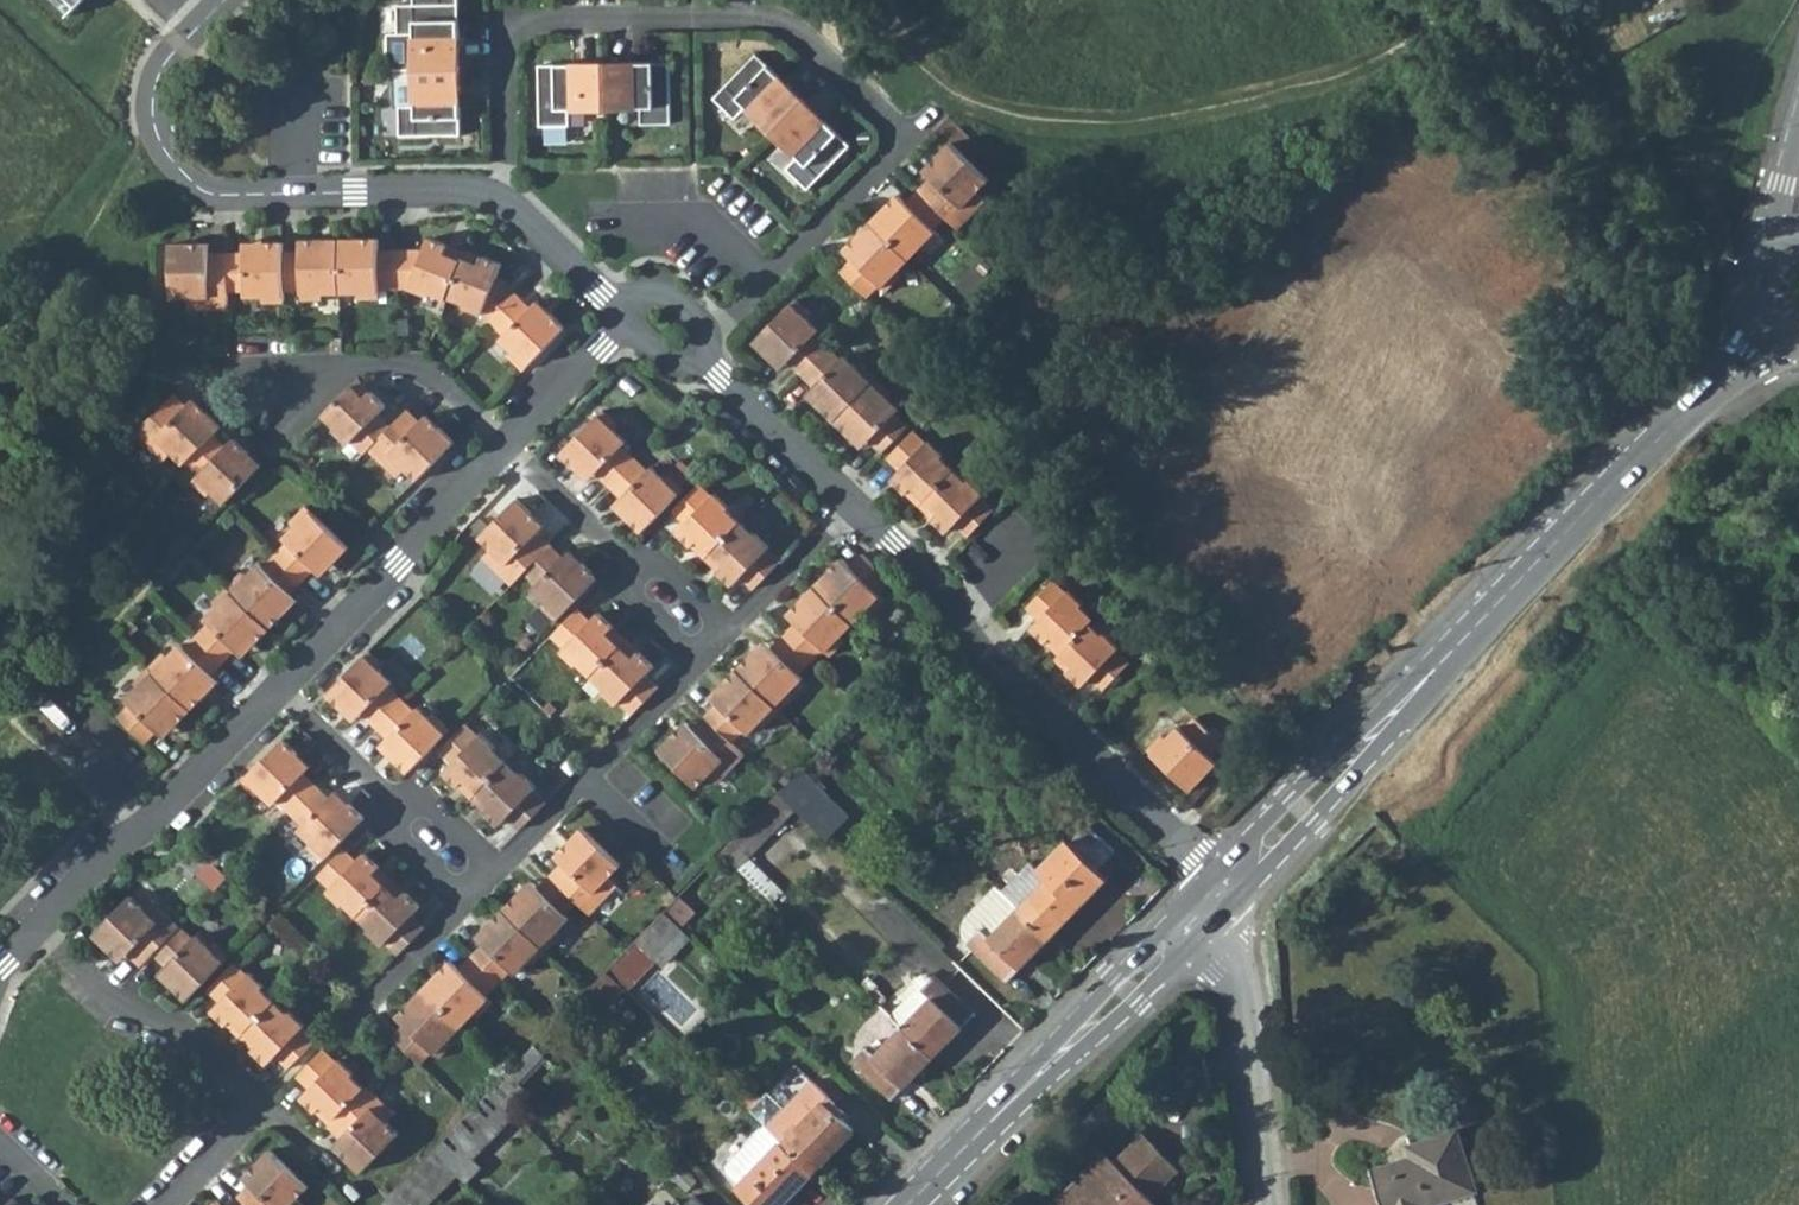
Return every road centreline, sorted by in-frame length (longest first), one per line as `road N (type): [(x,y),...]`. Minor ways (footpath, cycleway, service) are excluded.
road 1 (tertiary): [(1227,885),(1550,547),(1774,330)]
road 2 (residential): [(628,305),(499,195),(211,193),(160,150),(155,97),(172,52),(219,0)]
road 3 (residential): [(858,506),(937,586),(1019,696),(1227,885)]
road 4 (residential): [(49,922),(81,967),(127,1007),(179,1028),(262,1107),(167,1204)]
road 5 (tertiary): [(911,1204),(1194,919)]
road 6 (residential): [(483,891),(718,651)]
road 7 (residential): [(273,682),(508,447)]
road 8 (residential): [(49,922),(131,823),(273,682)]
road 9 (unclassified): [(1271,1204),(1248,1000),(1230,958),(1194,919)]
road 10 (residential): [(273,682),(483,891)]
road 11 (residential): [(508,447),(718,651)]
road 12 (residential): [(285,391),(334,362),(421,366),(508,447)]
road 13 (residential): [(708,355),(858,506)]
road 14 (residential): [(718,651),(858,506)]
road 15 (residential): [(508,447),(629,319)]
road 16 (residential): [(364,1008),(483,891)]
road 17 (residential): [(708,355),(714,329),(670,283),(660,278),(628,305)]
road 18 (tertiary): [(1798,233),(1770,248),(1754,281),(1755,299),(1774,330)]

